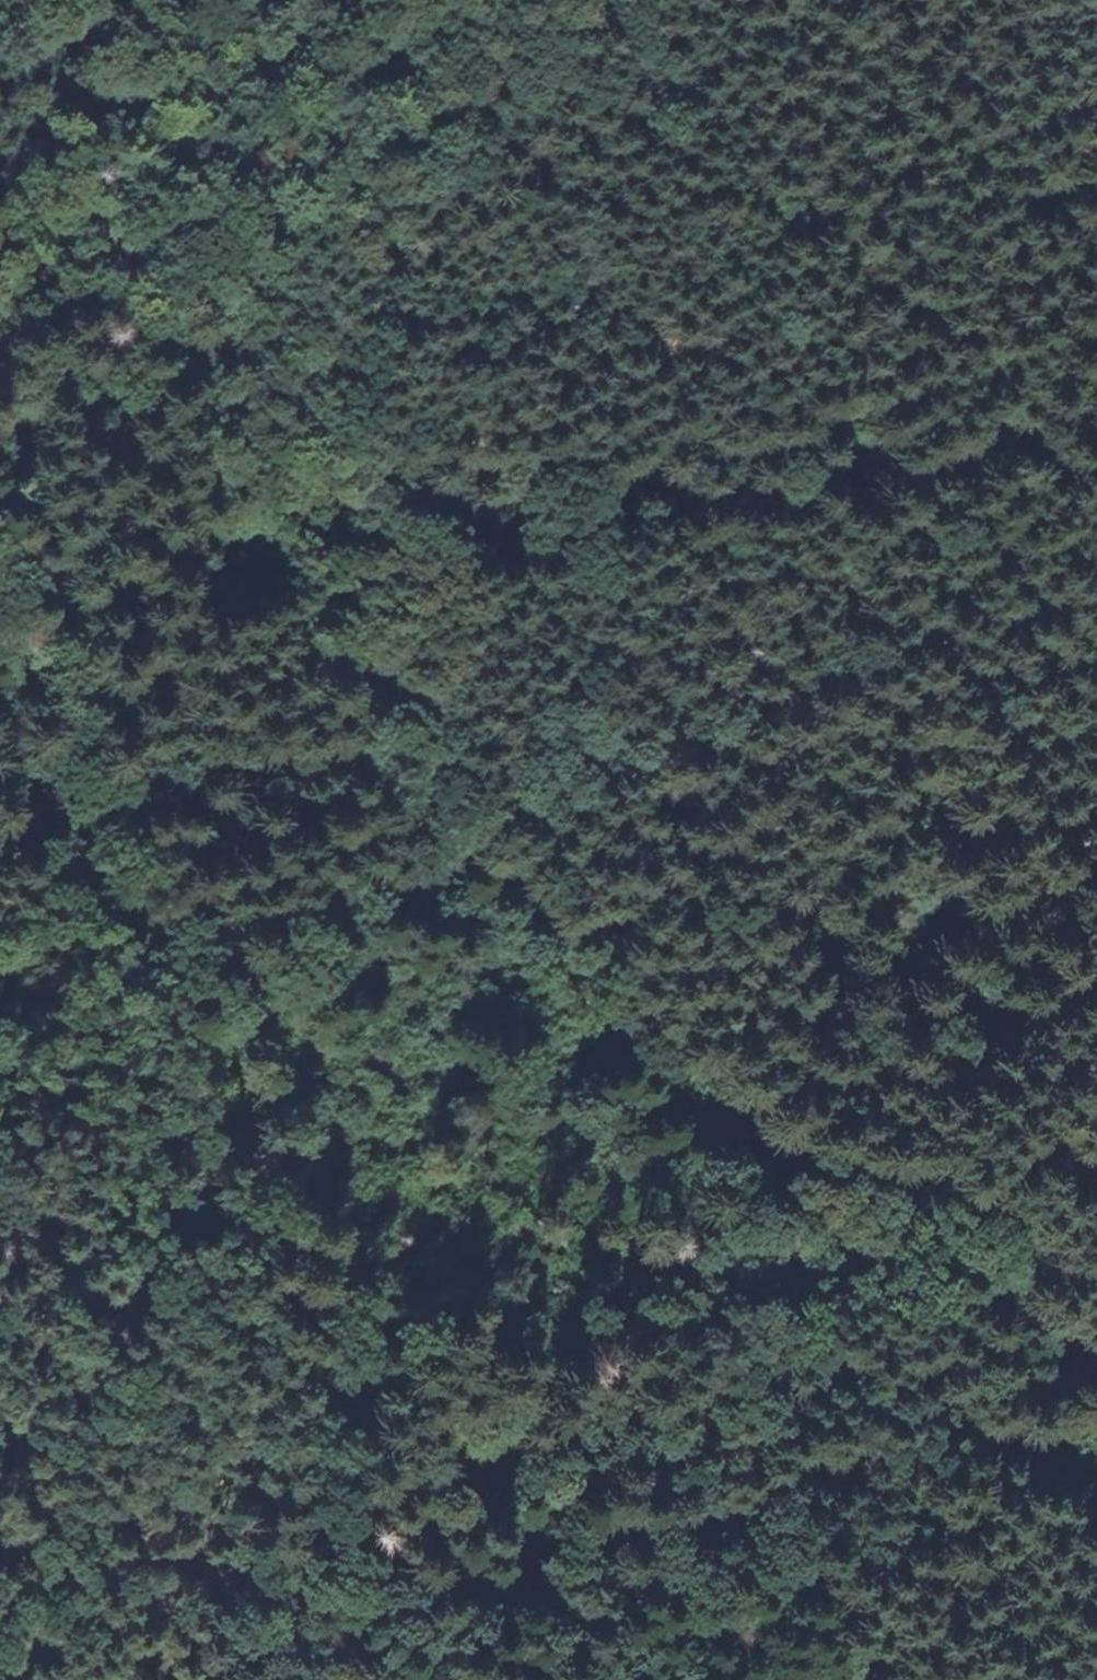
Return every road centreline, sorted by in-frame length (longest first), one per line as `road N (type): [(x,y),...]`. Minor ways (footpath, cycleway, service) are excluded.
road 1 (track): [(0,163),(69,204),(131,279)]

